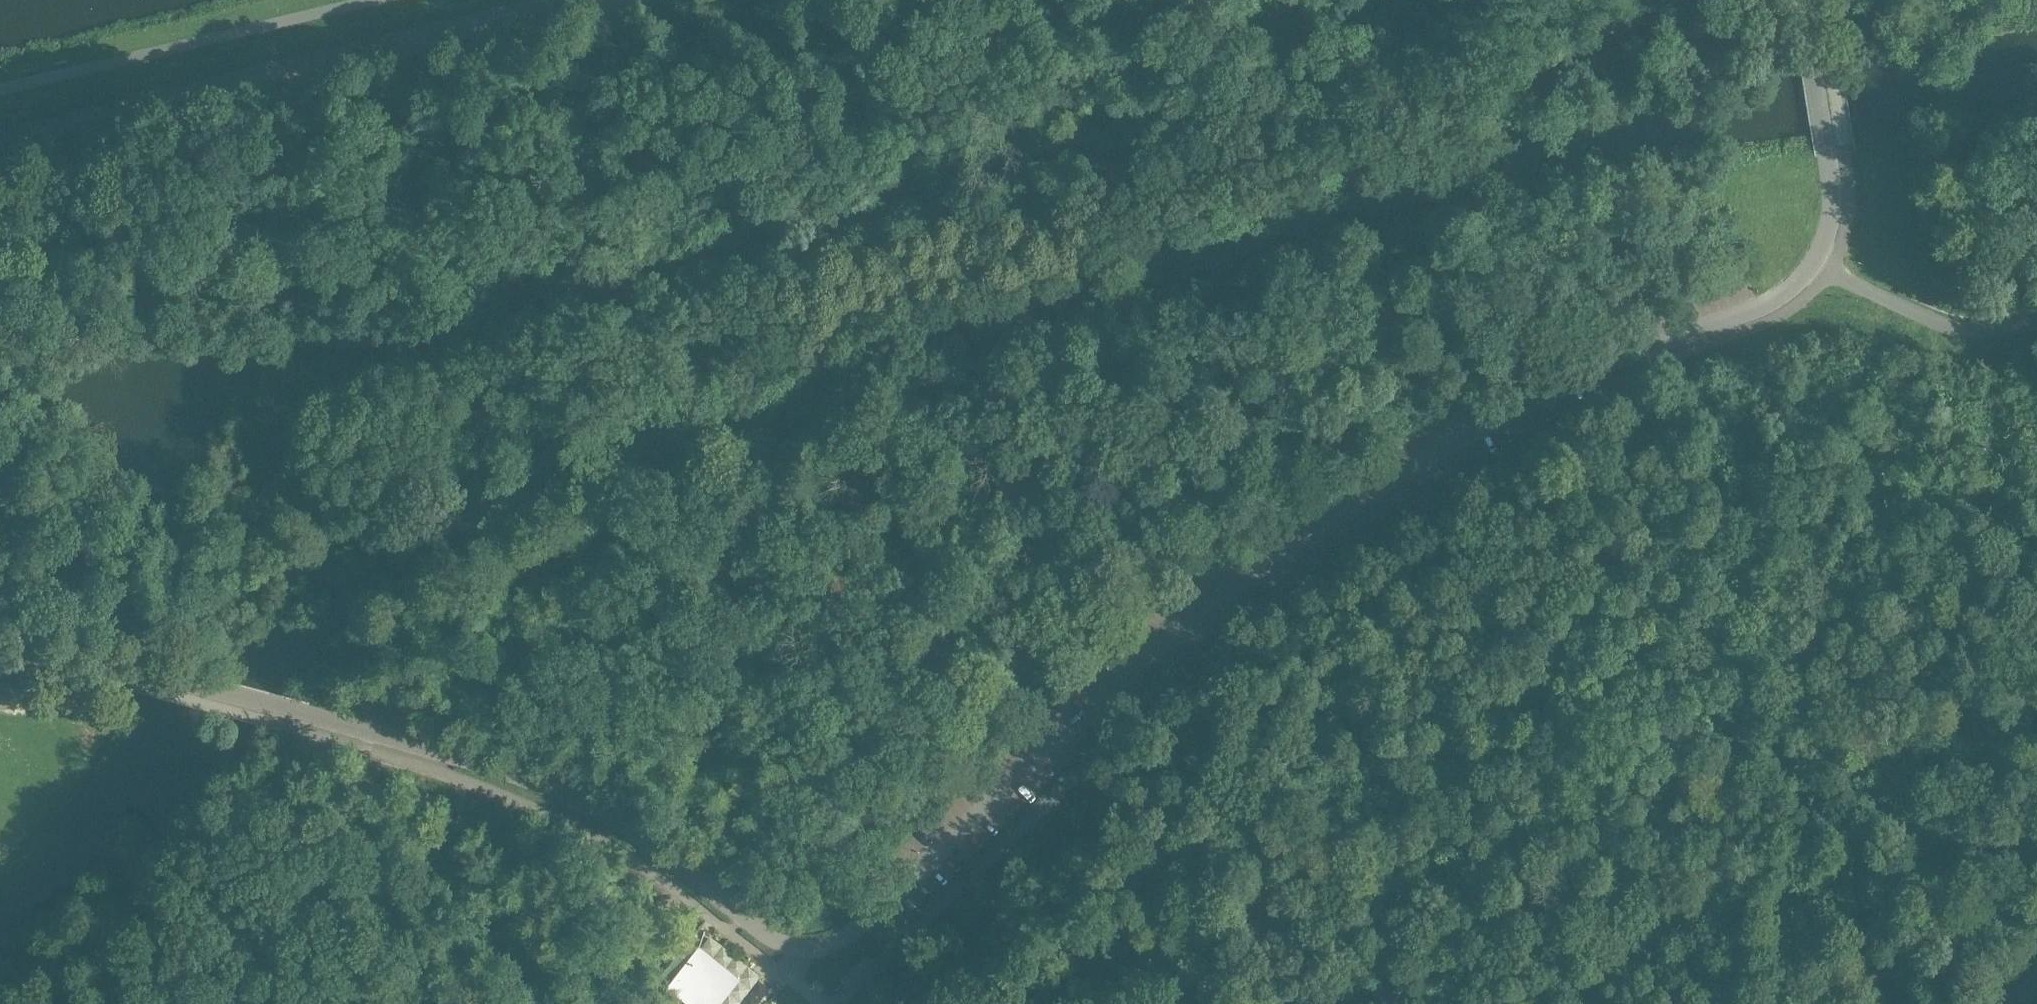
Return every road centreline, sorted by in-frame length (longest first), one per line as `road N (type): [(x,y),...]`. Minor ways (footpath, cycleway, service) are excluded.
road 1 (tertiary): [(0,139),(566,0)]

